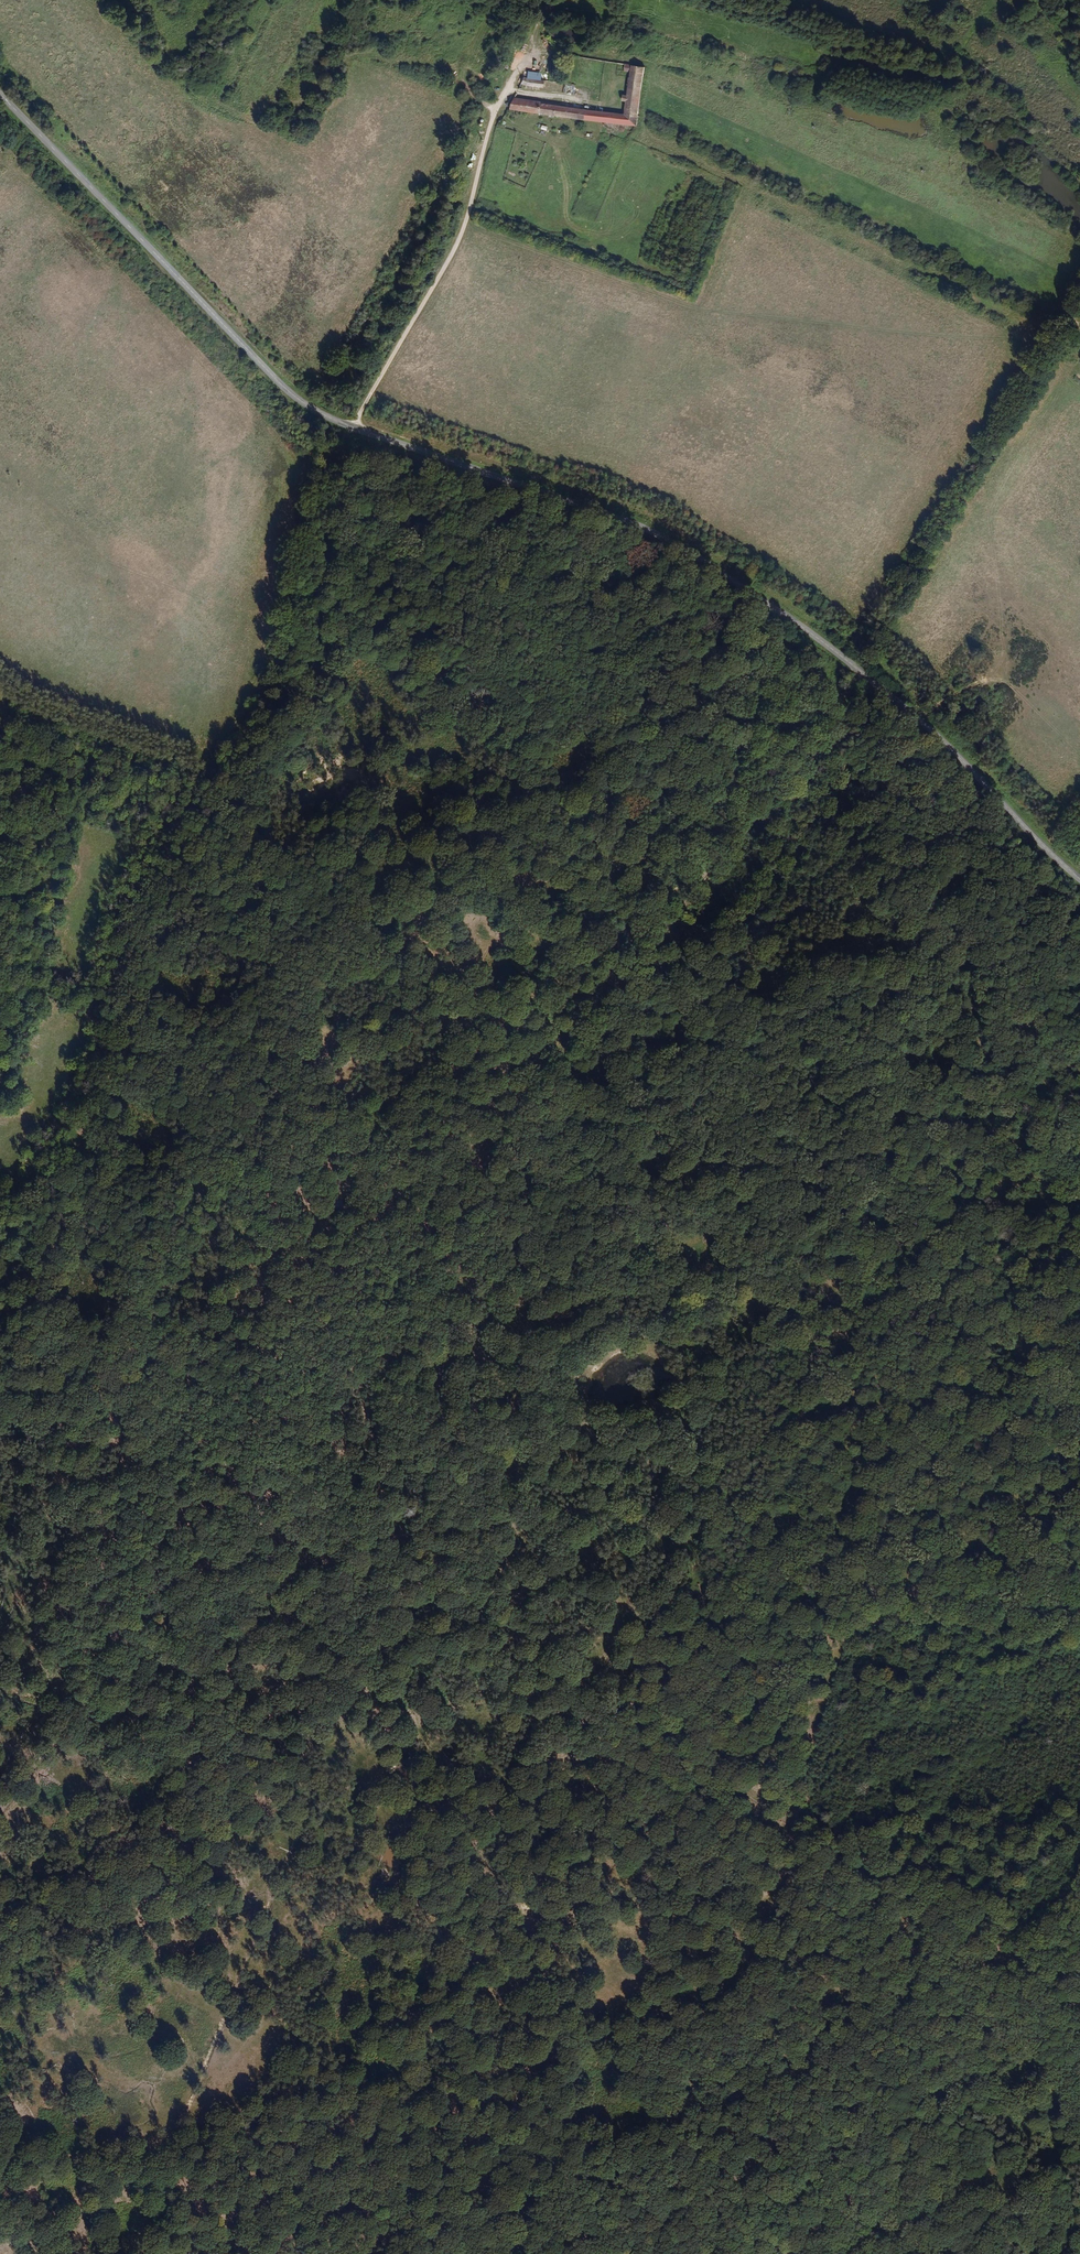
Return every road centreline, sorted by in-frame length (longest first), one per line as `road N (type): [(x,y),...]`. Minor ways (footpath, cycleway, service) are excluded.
road 1 (secondary): [(1079,878),(893,698),(673,543),(355,429),(298,401),(0,100)]
road 2 (track): [(816,2253),(1018,1971),(739,1787),(494,2253)]
road 3 (track): [(0,1805),(264,1449)]

